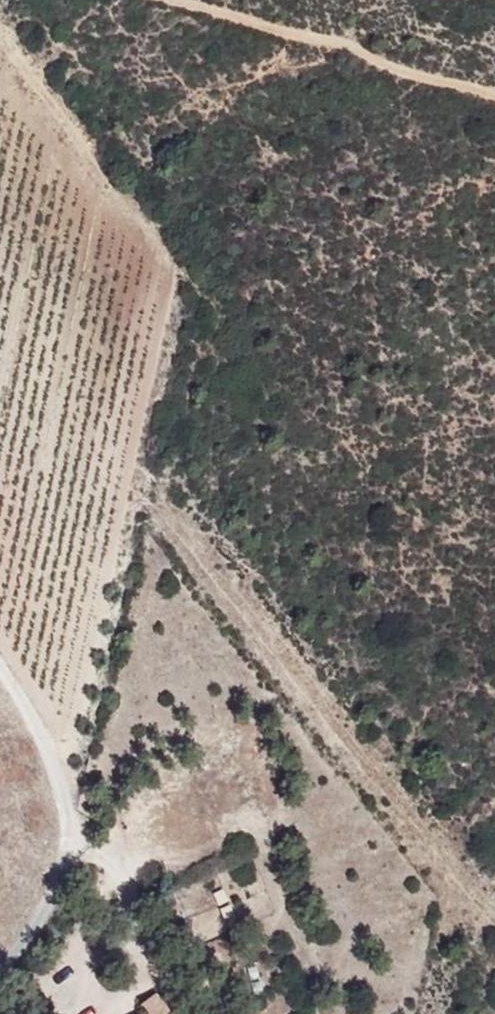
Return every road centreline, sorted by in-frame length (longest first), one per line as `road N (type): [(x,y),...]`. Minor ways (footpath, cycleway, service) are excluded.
road 1 (track): [(179,0),(331,43),(354,42),(402,72),(494,96)]

